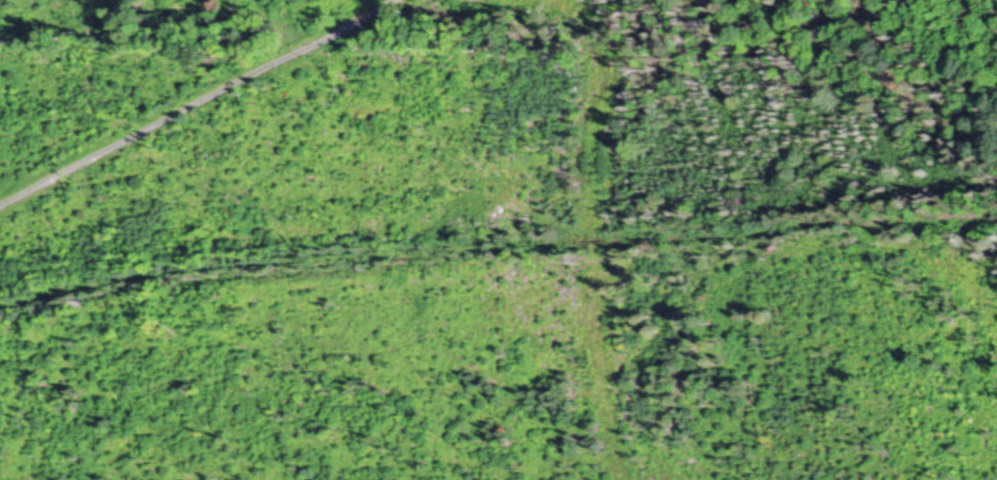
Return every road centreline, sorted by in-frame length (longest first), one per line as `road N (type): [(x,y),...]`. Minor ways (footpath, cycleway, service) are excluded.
road 1 (residential): [(403,0),(0,207)]

